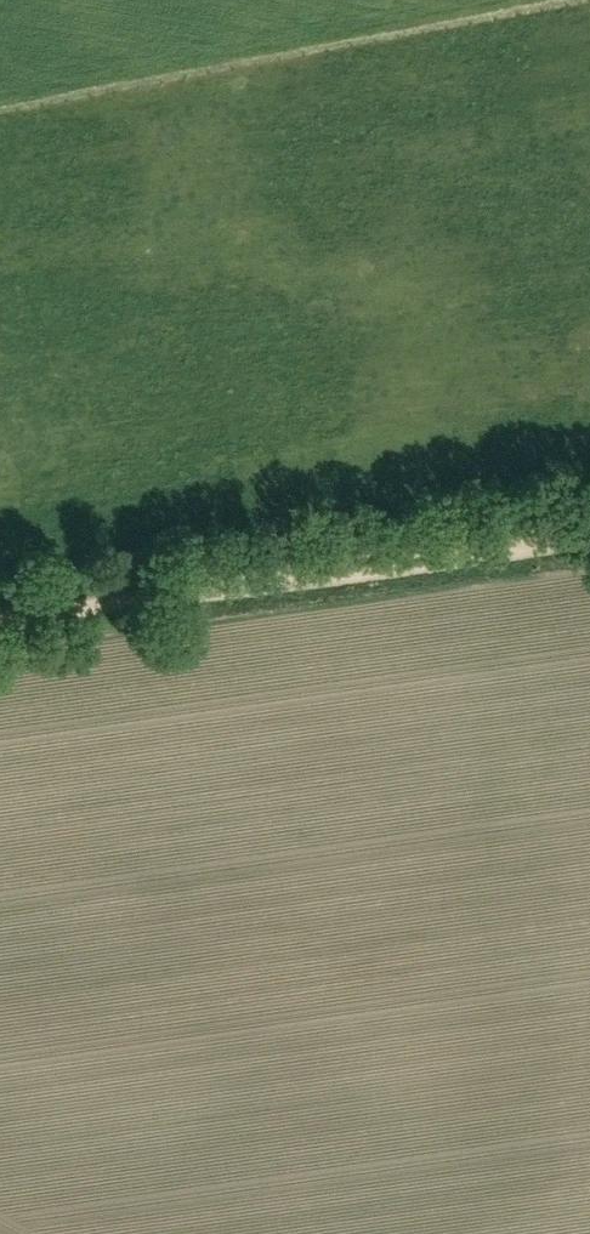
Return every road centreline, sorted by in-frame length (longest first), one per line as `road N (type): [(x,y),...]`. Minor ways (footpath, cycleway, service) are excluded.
road 1 (track): [(589,539),(0,620)]

